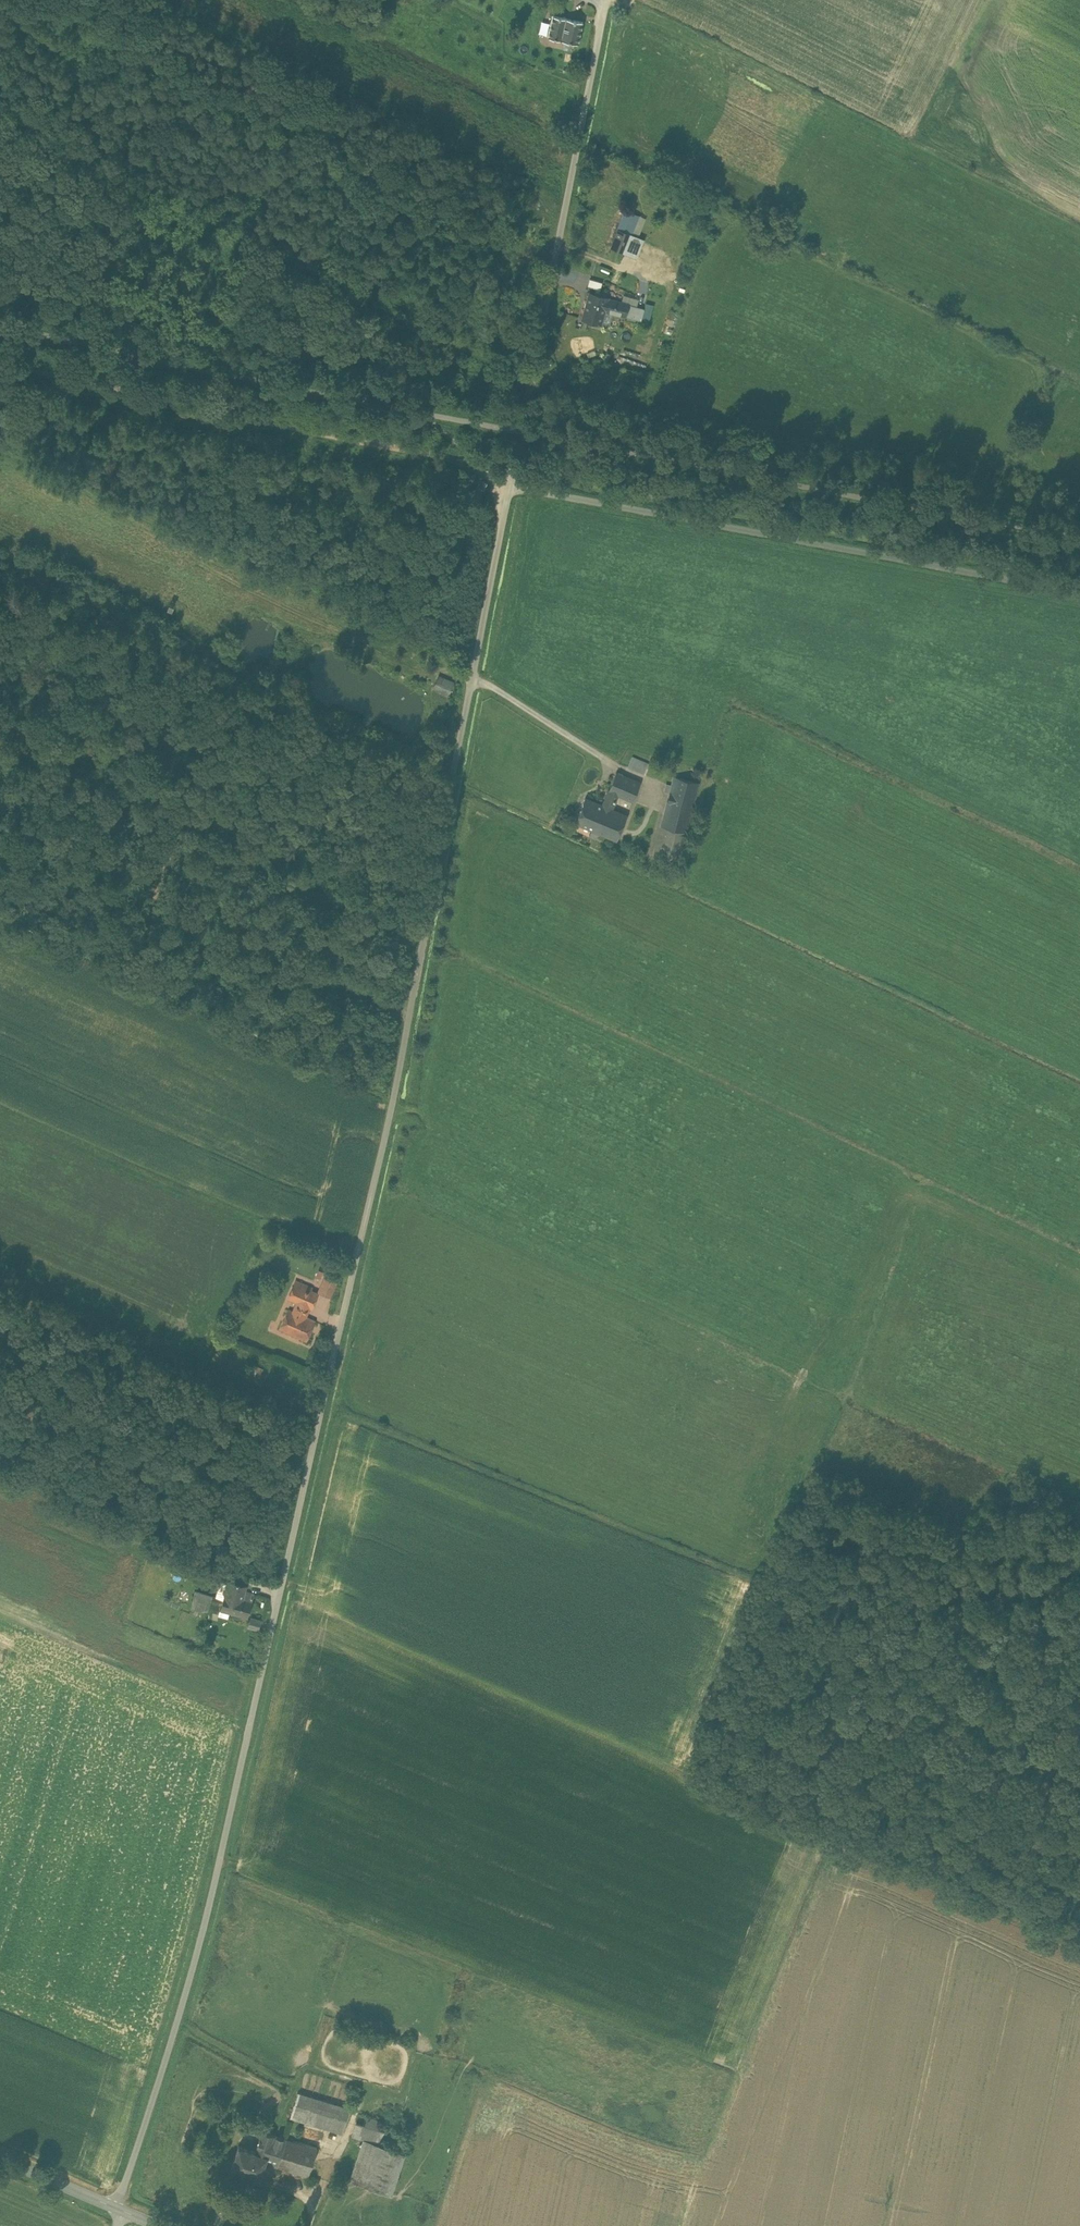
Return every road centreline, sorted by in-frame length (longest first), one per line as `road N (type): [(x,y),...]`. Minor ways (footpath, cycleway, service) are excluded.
road 1 (unclassified): [(510,486),(393,1101),(217,1877),(122,2208)]
road 2 (track): [(548,250),(506,244),(23,0)]
road 3 (unclassified): [(510,486),(1079,594)]
road 4 (track): [(0,364),(475,462),(510,486)]
road 5 (unclassified): [(606,0),(548,250),(510,486)]
road 6 (track): [(302,1494),(0,1346)]
road 7 (track): [(154,1422),(91,1477),(0,1450)]
road 8 (track): [(409,1017),(274,953)]
road 9 (track): [(473,679),(454,647),(382,578)]
road 10 (secondary): [(122,2208),(0,2156)]

